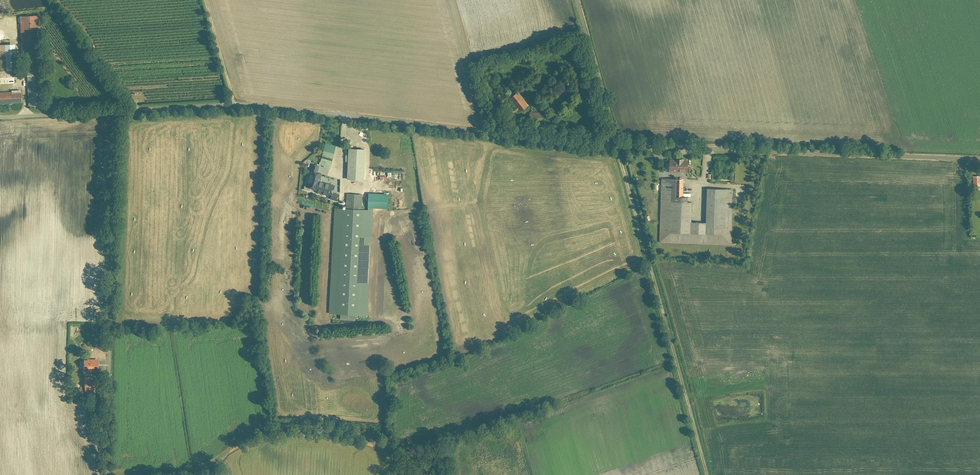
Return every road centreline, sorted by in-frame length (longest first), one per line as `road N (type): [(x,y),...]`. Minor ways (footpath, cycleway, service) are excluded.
road 1 (residential): [(118,114),(279,107),(616,145)]
road 2 (residential): [(616,145),(979,160)]
road 3 (residential): [(107,474),(118,114)]
road 4 (track): [(616,145),(708,474)]
road 5 (residential): [(616,145),(575,0)]

